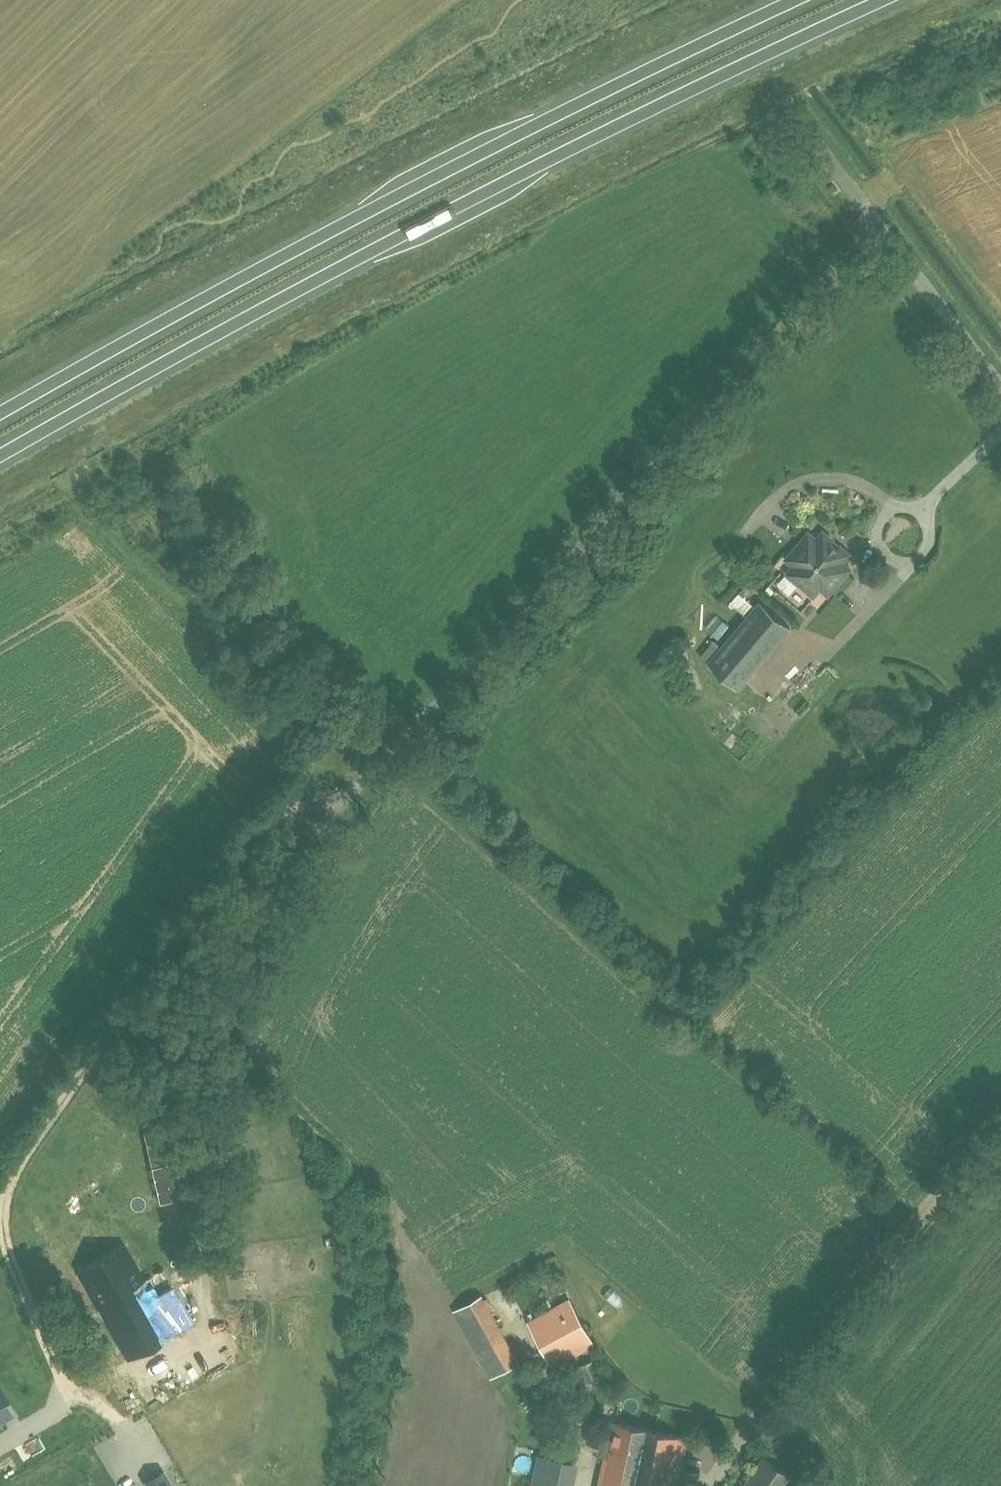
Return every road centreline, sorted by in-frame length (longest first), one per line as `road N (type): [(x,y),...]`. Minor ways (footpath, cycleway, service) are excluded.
road 1 (trunk): [(0,457),(231,326),(888,0)]
road 2 (trunk): [(800,0),(564,112),(0,415)]
road 3 (unclassified): [(1000,381),(799,114)]

